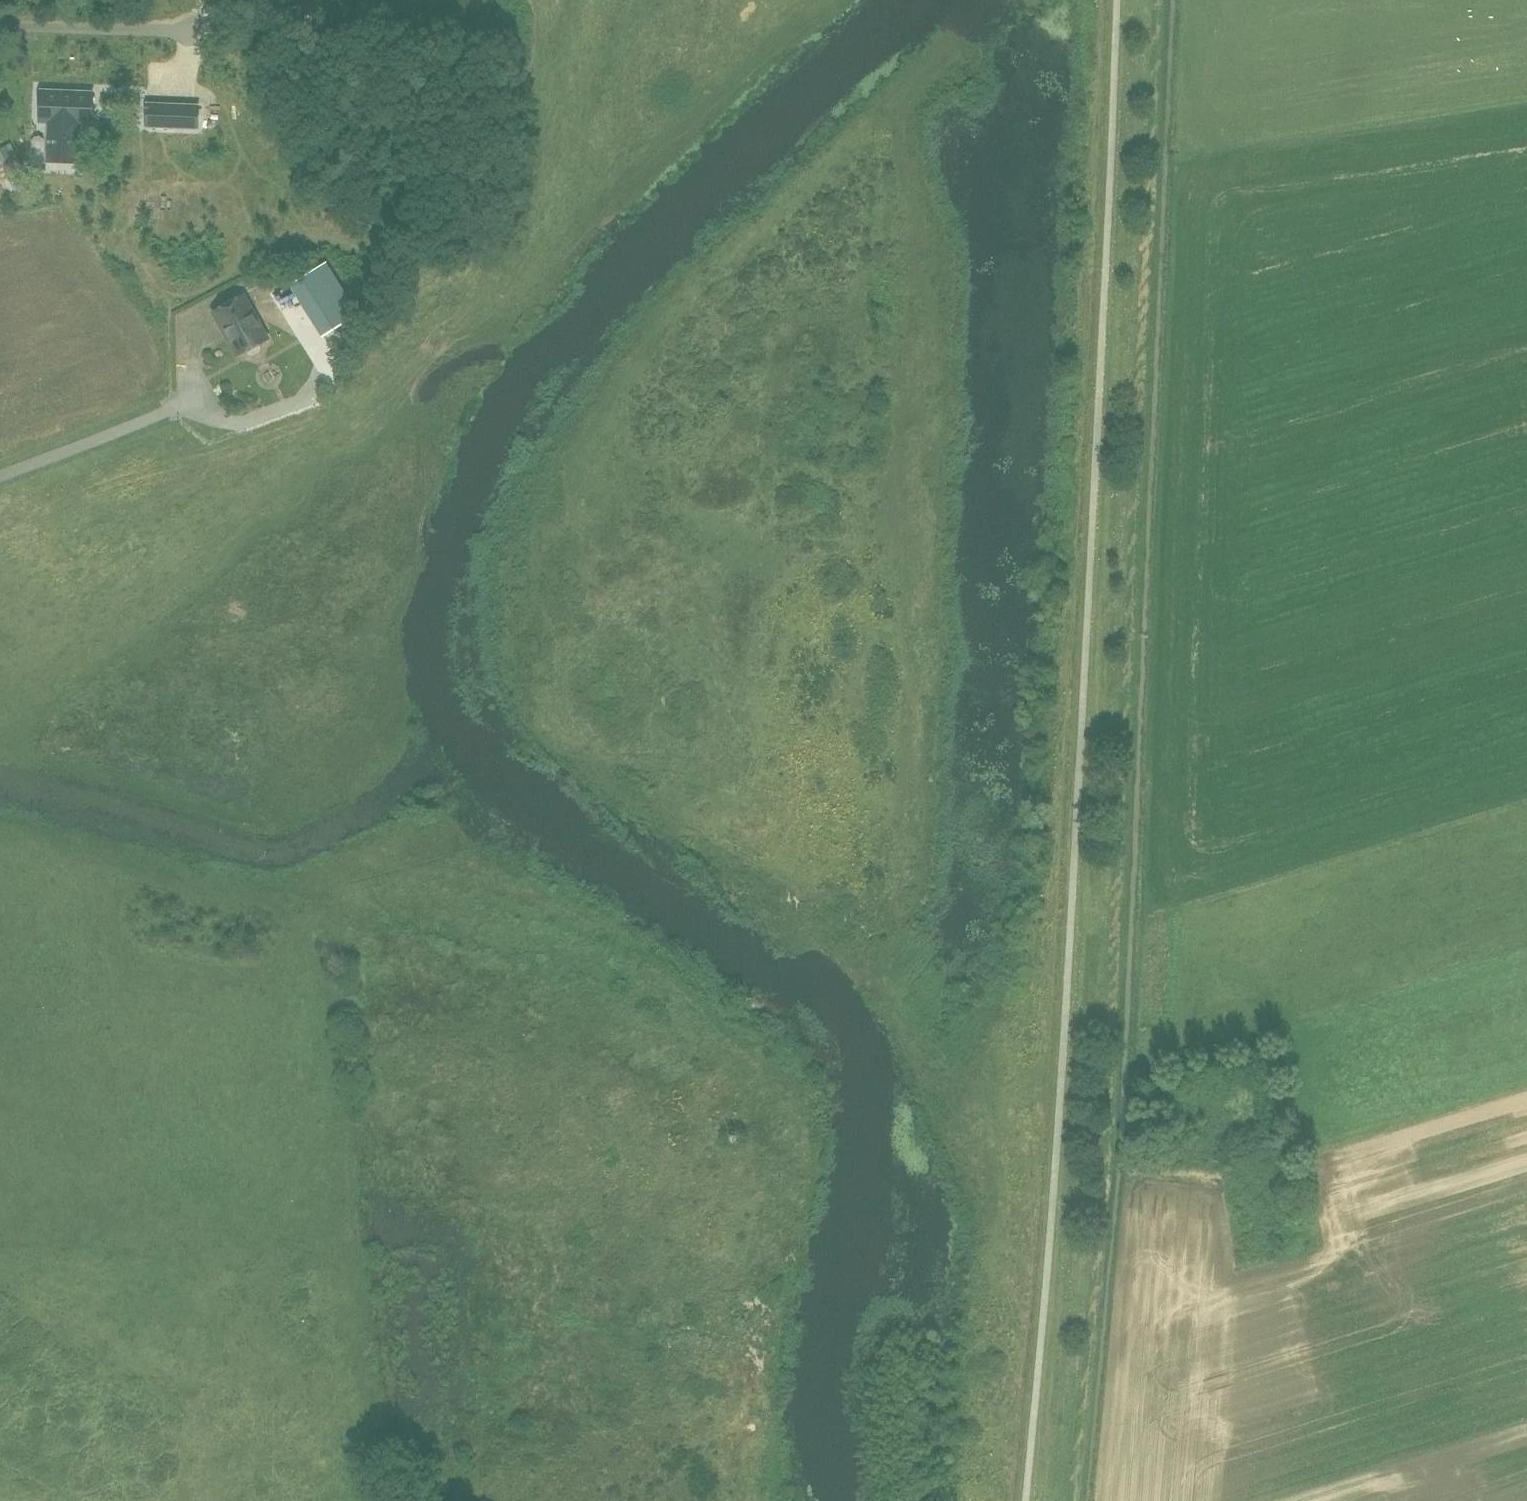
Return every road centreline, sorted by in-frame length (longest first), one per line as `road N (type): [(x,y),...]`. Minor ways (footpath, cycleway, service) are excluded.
road 1 (unclassified): [(0,476),(155,421)]
road 2 (unclassified): [(0,12),(154,20)]

